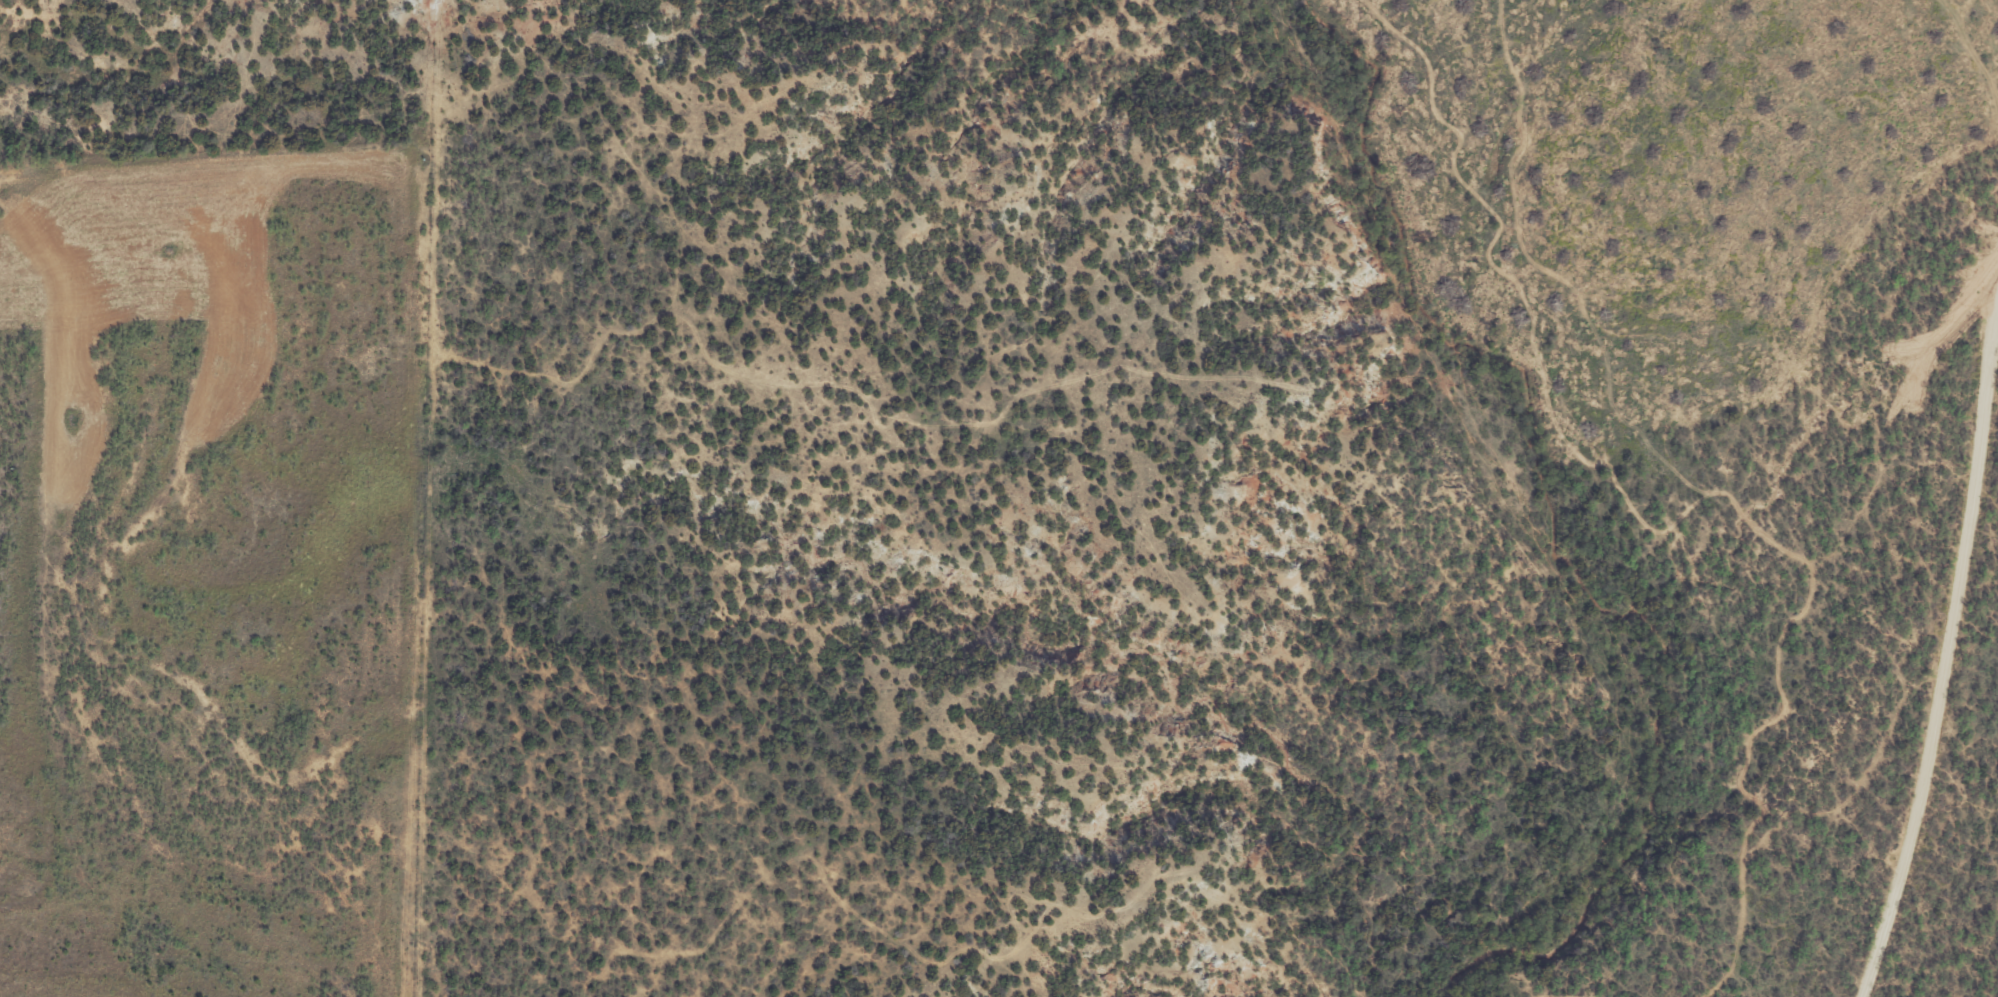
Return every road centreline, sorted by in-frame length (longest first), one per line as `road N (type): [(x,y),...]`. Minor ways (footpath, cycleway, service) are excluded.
road 1 (residential): [(1997,308),(1967,559),(1923,799),(1864,996)]

